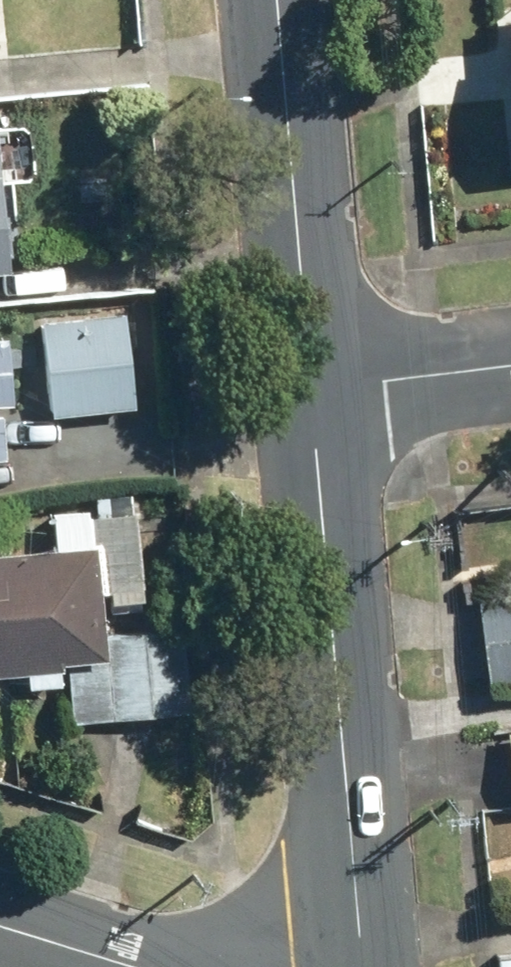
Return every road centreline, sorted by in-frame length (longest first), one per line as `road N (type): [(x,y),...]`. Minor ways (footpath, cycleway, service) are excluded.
road 1 (secondary): [(363,966),(313,389)]
road 2 (secondary): [(313,389),(278,0)]
road 3 (tertiary): [(313,389),(510,364)]
road 4 (residential): [(121,966),(0,930)]

